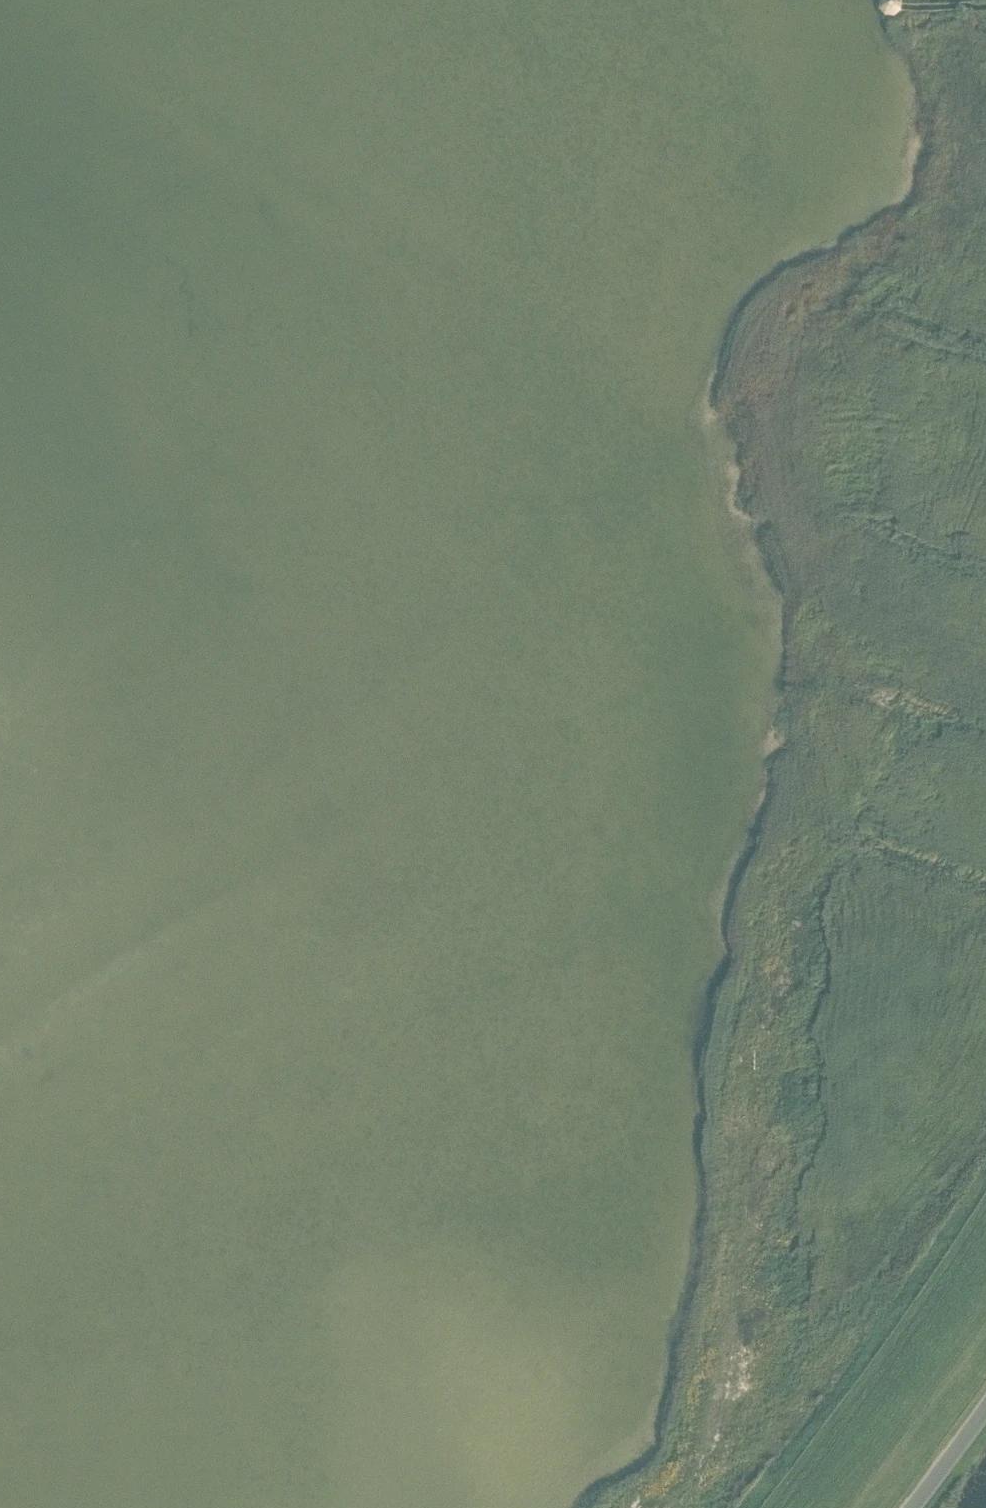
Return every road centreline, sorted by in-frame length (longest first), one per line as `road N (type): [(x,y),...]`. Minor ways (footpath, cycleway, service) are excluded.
road 1 (tertiary): [(911,1507),(985,1406)]

